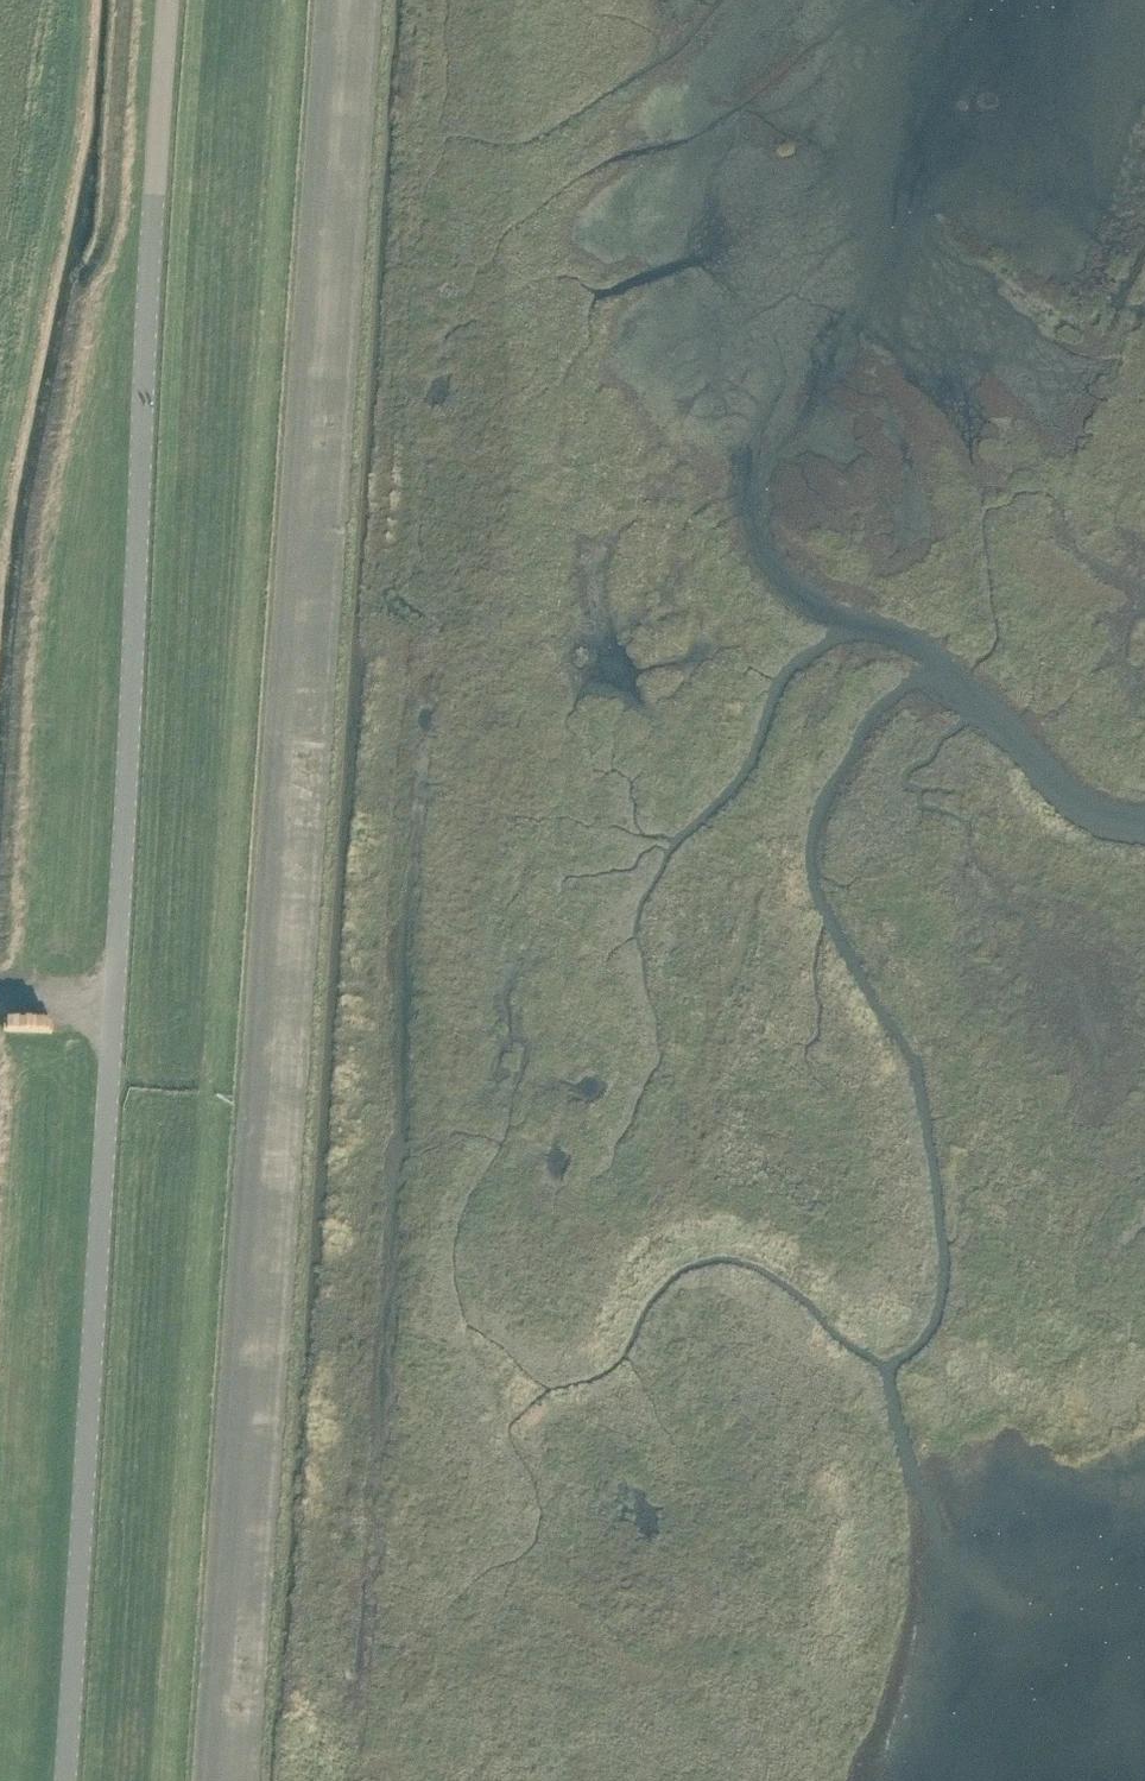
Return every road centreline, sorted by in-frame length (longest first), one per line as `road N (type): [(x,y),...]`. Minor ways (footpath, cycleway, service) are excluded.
road 1 (track): [(337,0),(204,1780)]
road 2 (unclassified): [(65,1780),(169,0)]

